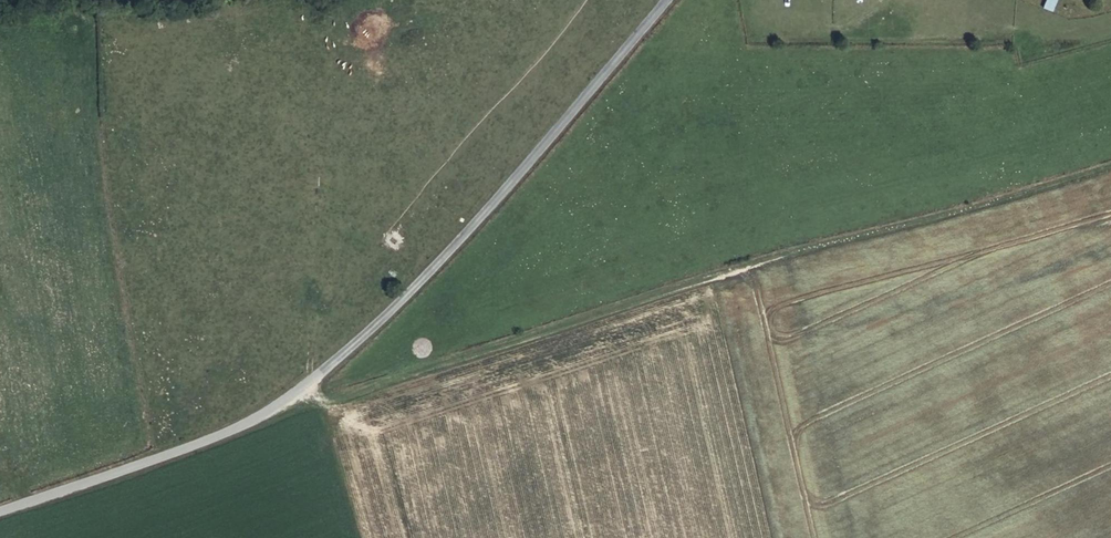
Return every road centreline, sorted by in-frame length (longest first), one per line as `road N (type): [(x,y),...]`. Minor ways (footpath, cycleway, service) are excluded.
road 1 (unclassified): [(663,0),(513,186),(320,372),(234,430),(0,510)]
road 2 (track): [(296,390),(325,399),(806,244),(1110,161)]

